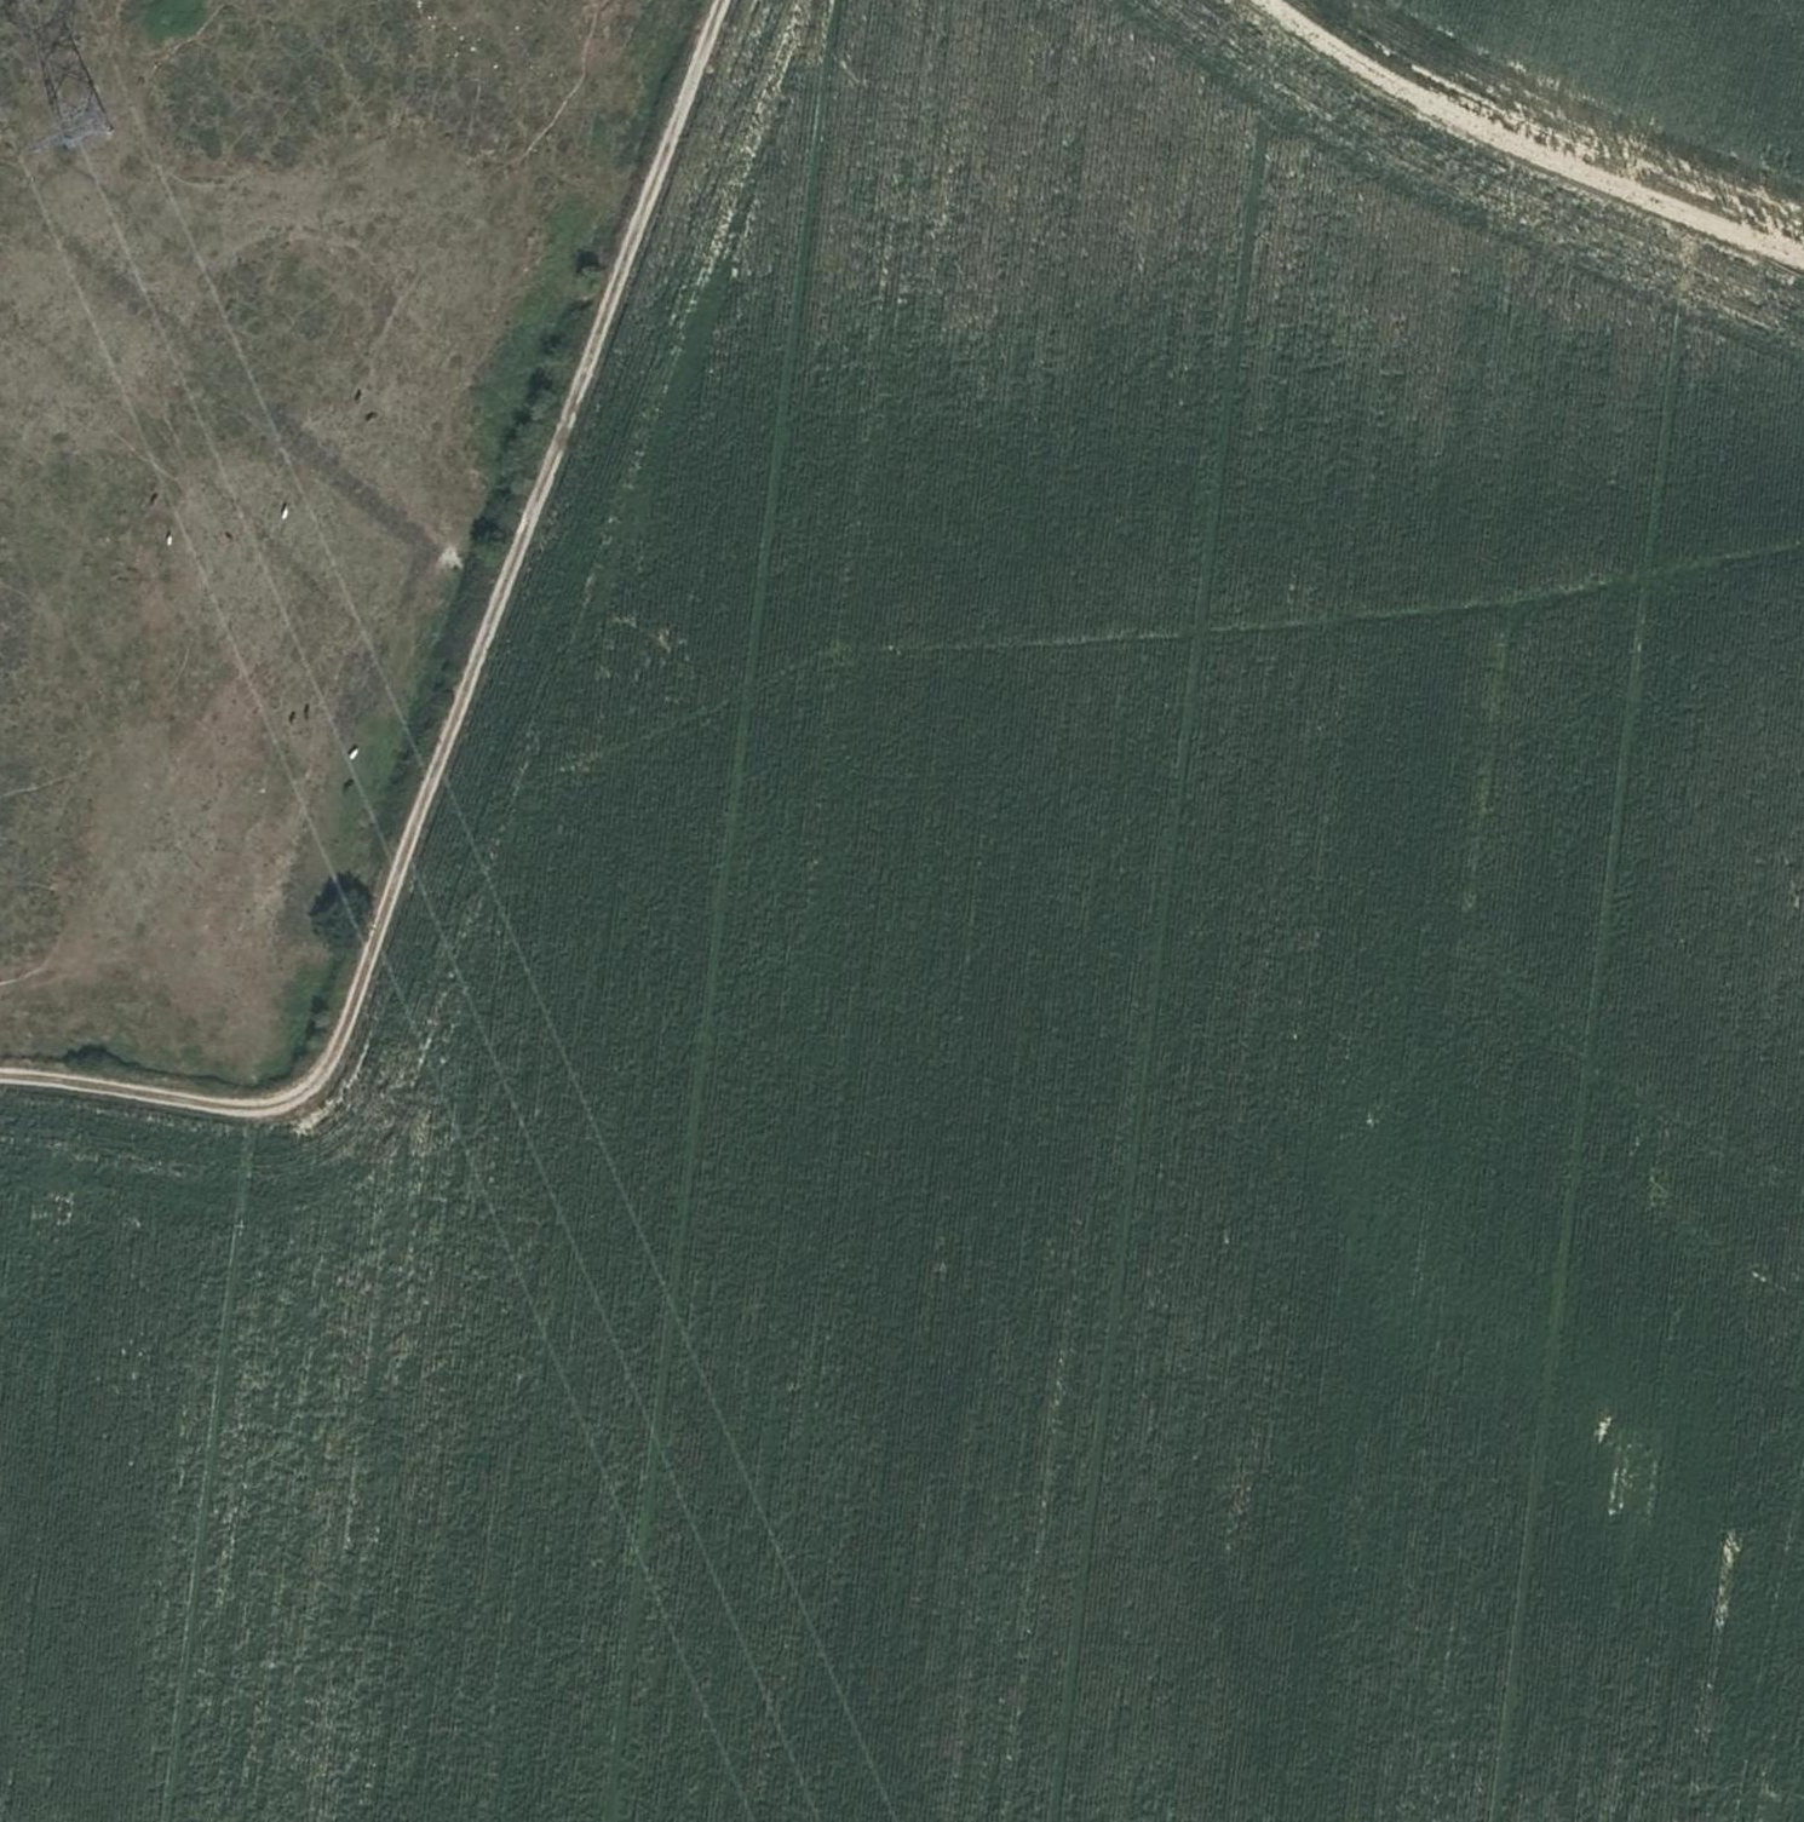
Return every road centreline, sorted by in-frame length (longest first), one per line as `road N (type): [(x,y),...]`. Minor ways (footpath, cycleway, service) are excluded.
road 1 (track): [(0,1074),(235,1115),(271,1114),(304,1094),(327,1066),(716,0)]

